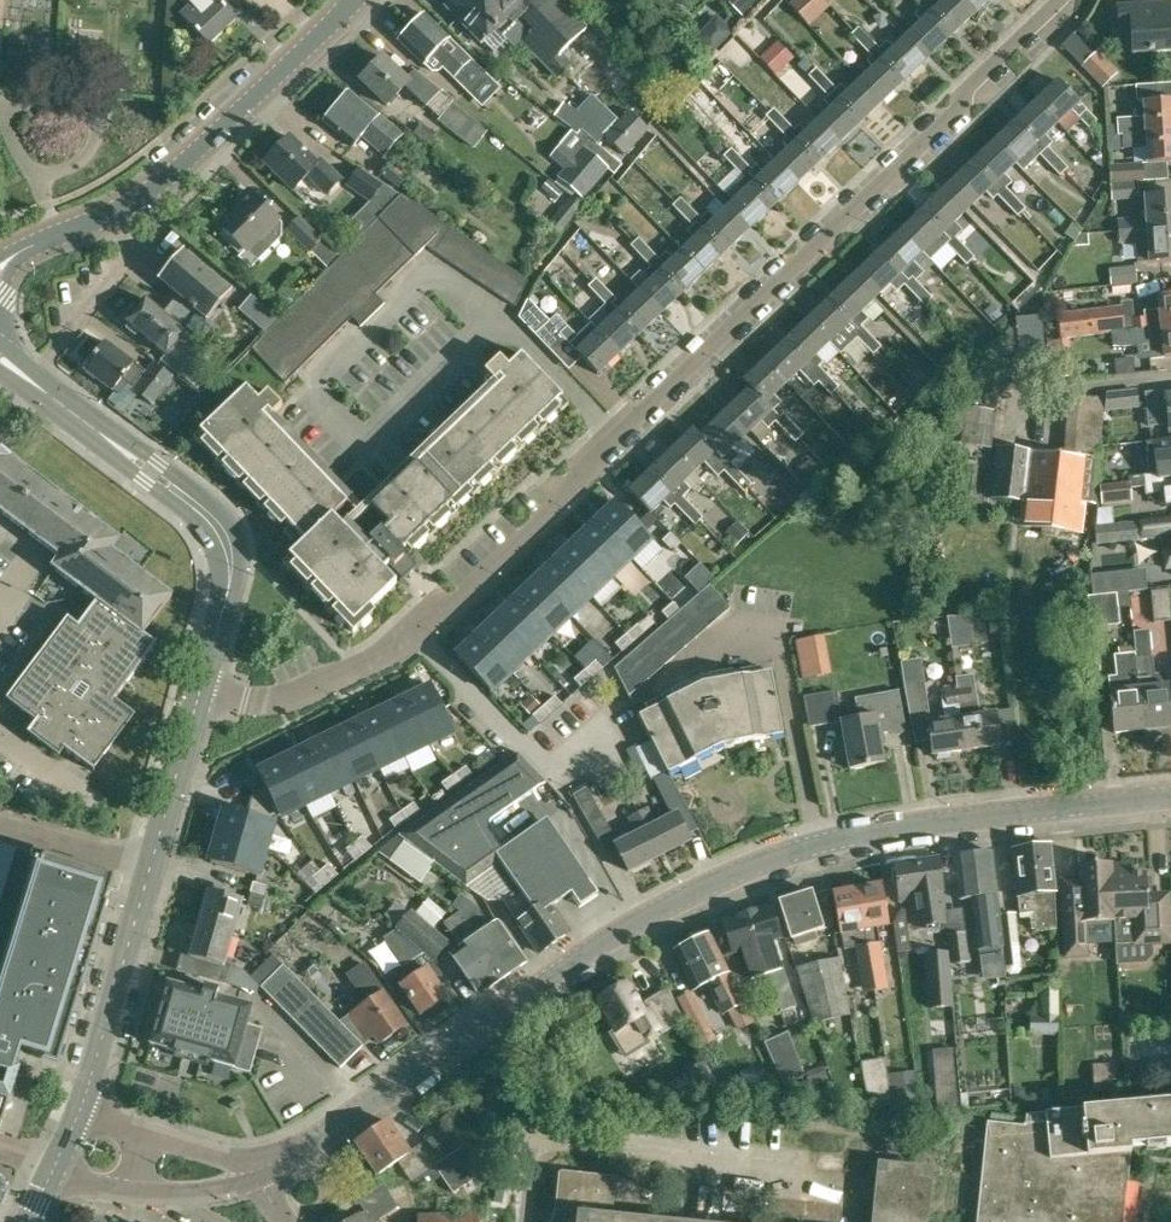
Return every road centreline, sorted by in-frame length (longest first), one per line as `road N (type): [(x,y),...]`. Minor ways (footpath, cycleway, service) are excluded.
road 1 (residential): [(201,692),(256,702),(299,696),(393,645),(872,196),(1059,0)]
road 2 (secondary): [(255,1173),(304,1148),(593,949),(725,877),(818,842),(925,821),(1170,795)]
road 3 (tertiary): [(76,1111),(201,692)]
road 4 (tertiary): [(201,692),(233,563),(220,520),(32,379)]
road 5 (tertiary): [(129,208),(351,0)]
road 6 (residential): [(32,379),(125,262),(129,208)]
road 7 (tertiary): [(0,272),(54,239),(129,208)]

